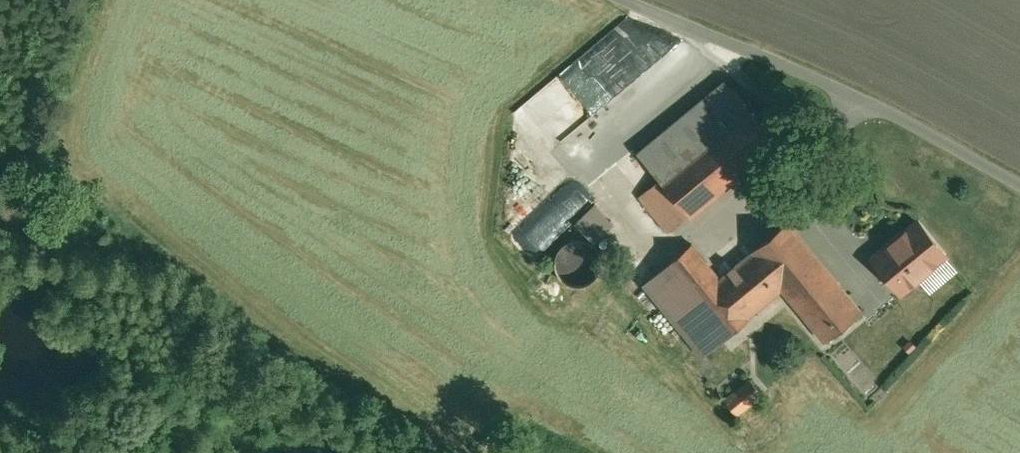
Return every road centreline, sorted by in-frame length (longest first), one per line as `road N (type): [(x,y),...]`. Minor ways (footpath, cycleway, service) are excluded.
road 1 (unclassified): [(658,0),(890,96),(1019,170)]

